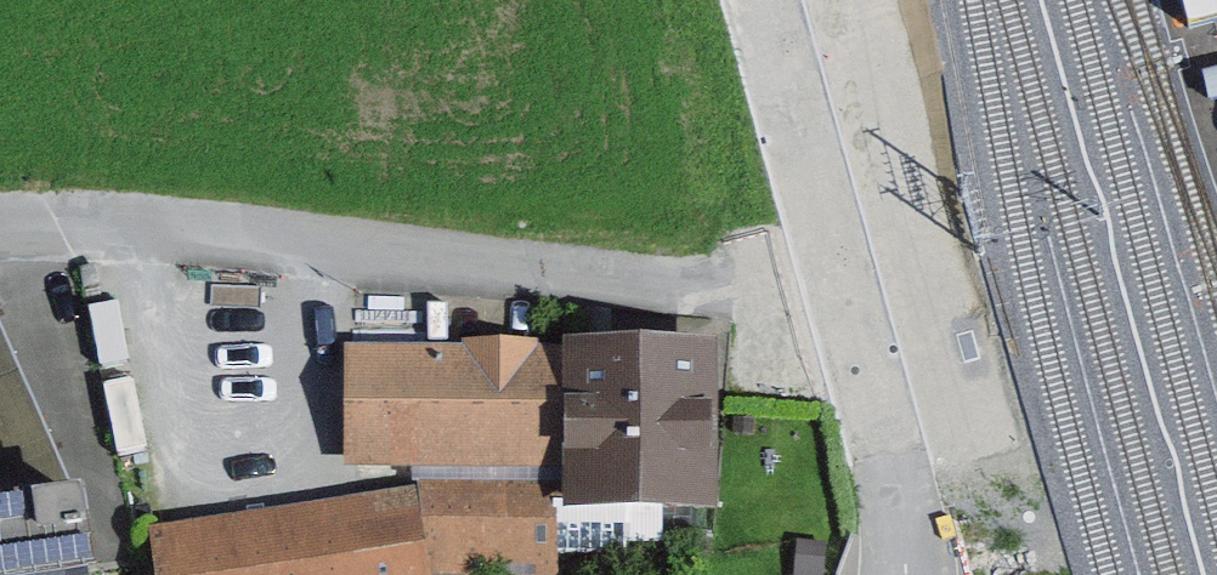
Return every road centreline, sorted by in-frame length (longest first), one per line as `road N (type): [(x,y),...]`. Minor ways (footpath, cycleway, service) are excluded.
road 1 (residential): [(834,277),(751,293),(110,227),(0,229)]
road 2 (unclassified): [(834,277),(891,461),(905,574)]
road 3 (unclassified): [(755,0),(834,277)]

